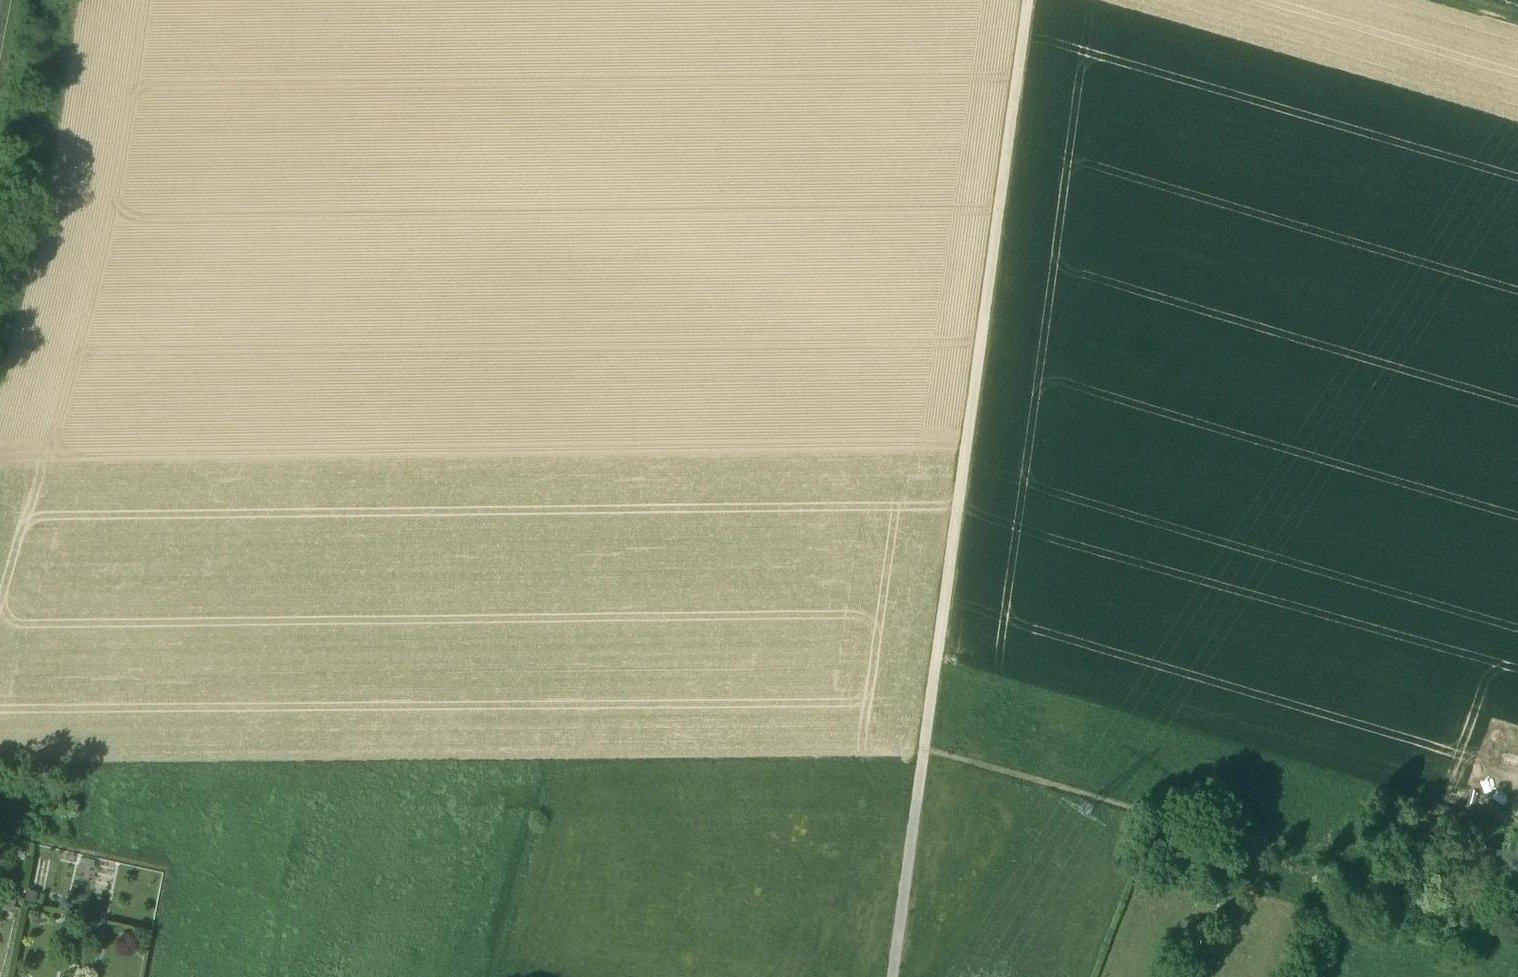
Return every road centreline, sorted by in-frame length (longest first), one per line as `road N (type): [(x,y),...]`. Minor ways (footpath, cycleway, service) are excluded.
road 1 (track): [(892,976),(1027,0)]
road 2 (track): [(68,0),(0,348)]

